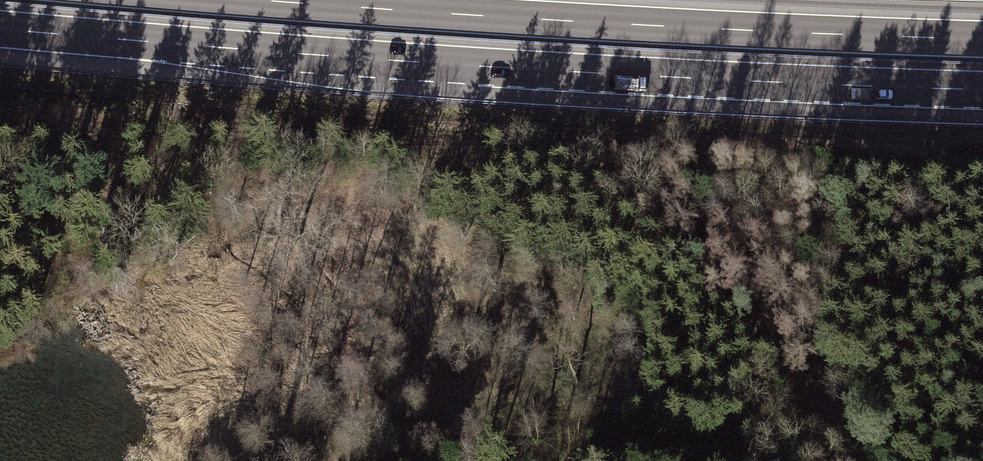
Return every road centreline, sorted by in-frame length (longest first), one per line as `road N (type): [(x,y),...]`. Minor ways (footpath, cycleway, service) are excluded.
road 1 (motorway): [(0,29),(391,60),(982,90)]
road 2 (track): [(174,133),(869,164),(982,177)]
road 3 (motorway): [(982,39),(268,0)]
road 4 (track): [(847,460),(688,276),(567,156)]
road 5 (track): [(0,108),(174,133)]

